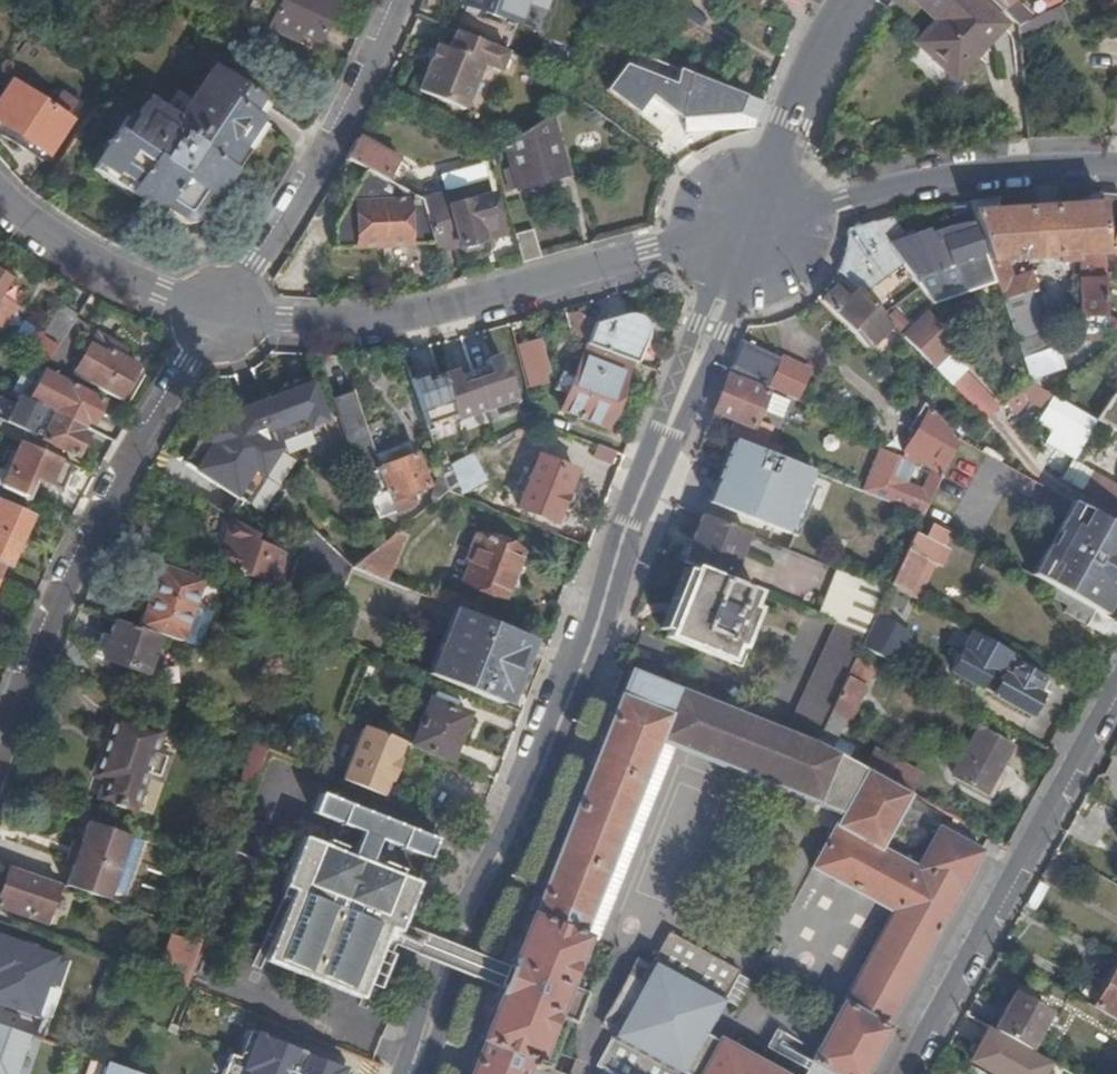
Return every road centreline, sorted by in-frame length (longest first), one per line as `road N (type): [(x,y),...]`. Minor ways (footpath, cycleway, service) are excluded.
road 1 (secondary): [(412,1073),(457,941),(553,744),(745,226)]
road 2 (residential): [(222,311),(363,325),(745,226)]
road 3 (residential): [(0,762),(39,648),(90,540),(222,311)]
road 4 (residential): [(900,1073),(1116,682)]
road 5 (residential): [(745,226),(985,163),(1116,167)]
road 6 (residential): [(222,311),(371,59),(392,0)]
road 7 (residential): [(0,194),(90,258),(222,311)]
road 8 (secondary): [(745,226),(842,0)]

